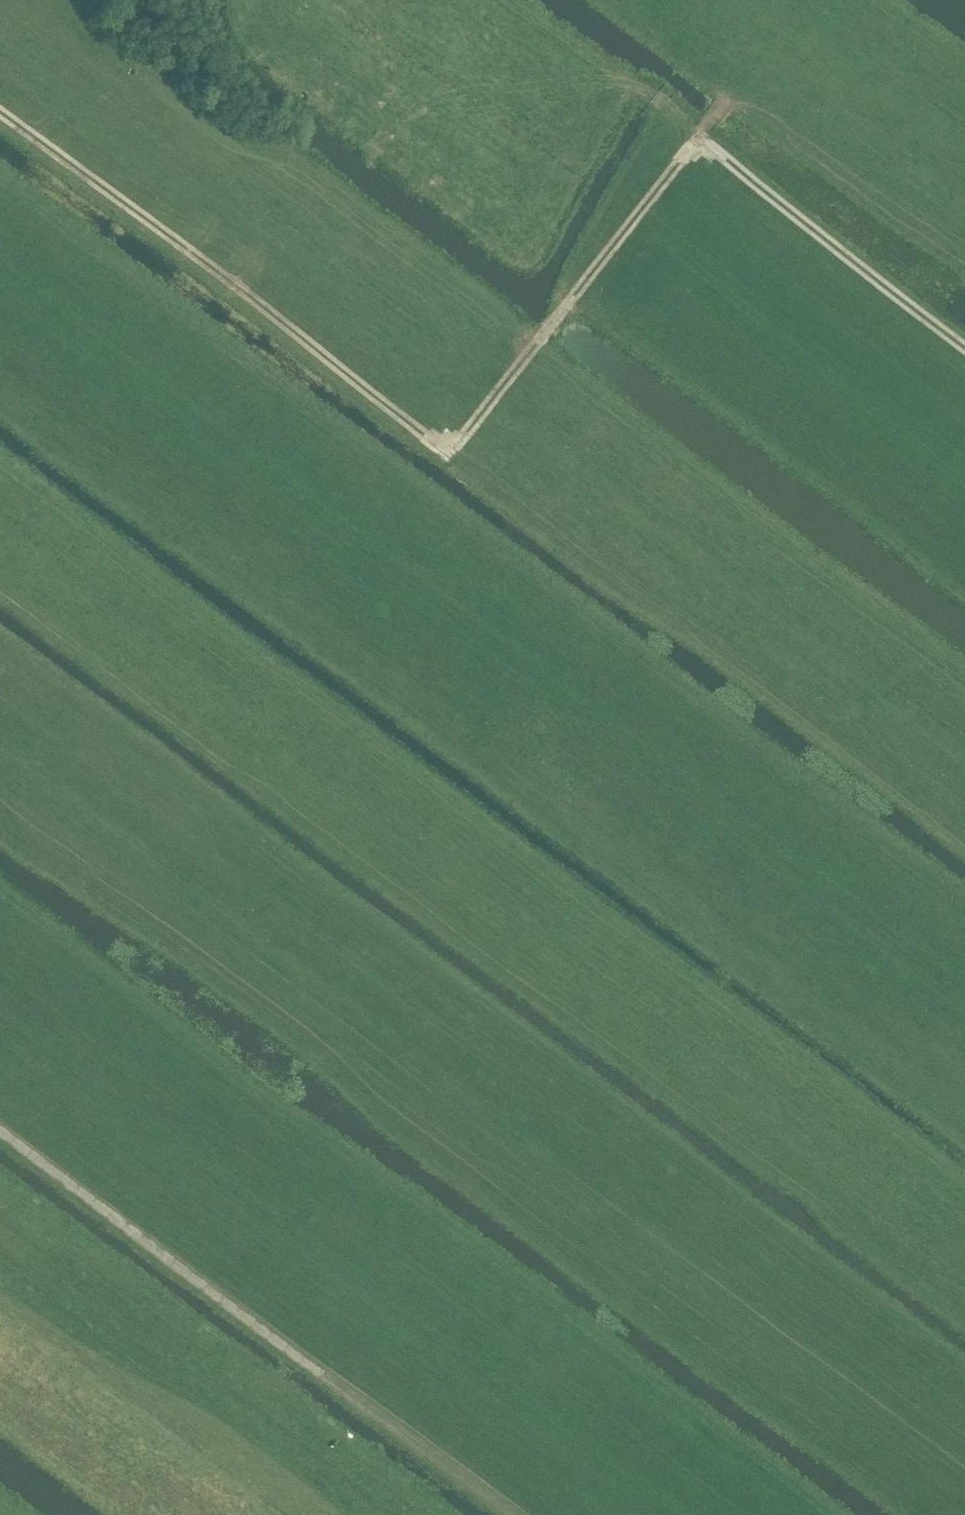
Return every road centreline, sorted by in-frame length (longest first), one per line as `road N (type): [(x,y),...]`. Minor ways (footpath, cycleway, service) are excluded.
road 1 (track): [(516,1514),(0,1125)]

